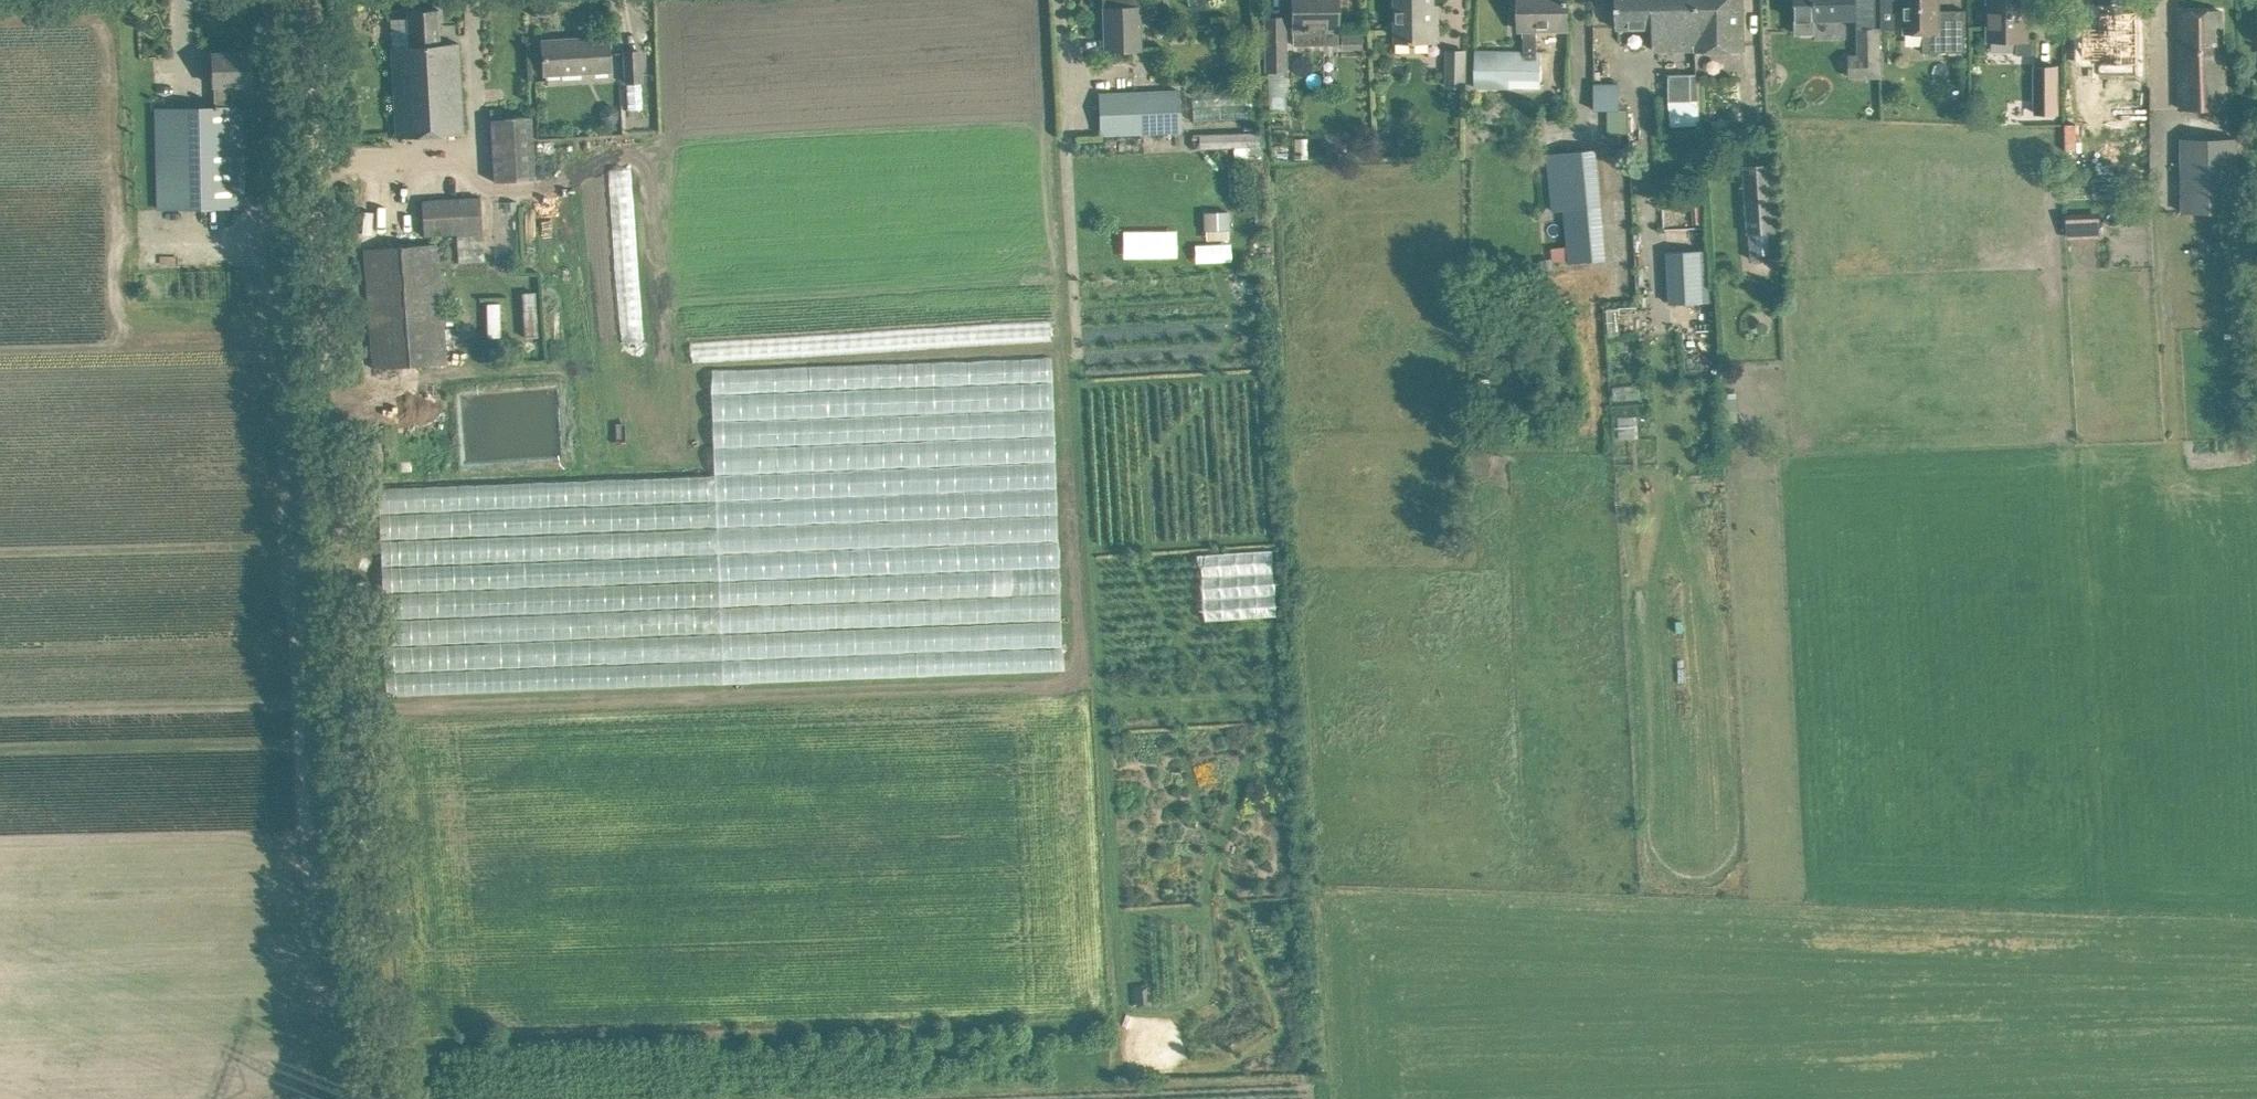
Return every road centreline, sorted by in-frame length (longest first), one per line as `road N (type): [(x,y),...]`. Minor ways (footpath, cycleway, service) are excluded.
road 1 (track): [(300,0),(381,1098)]

